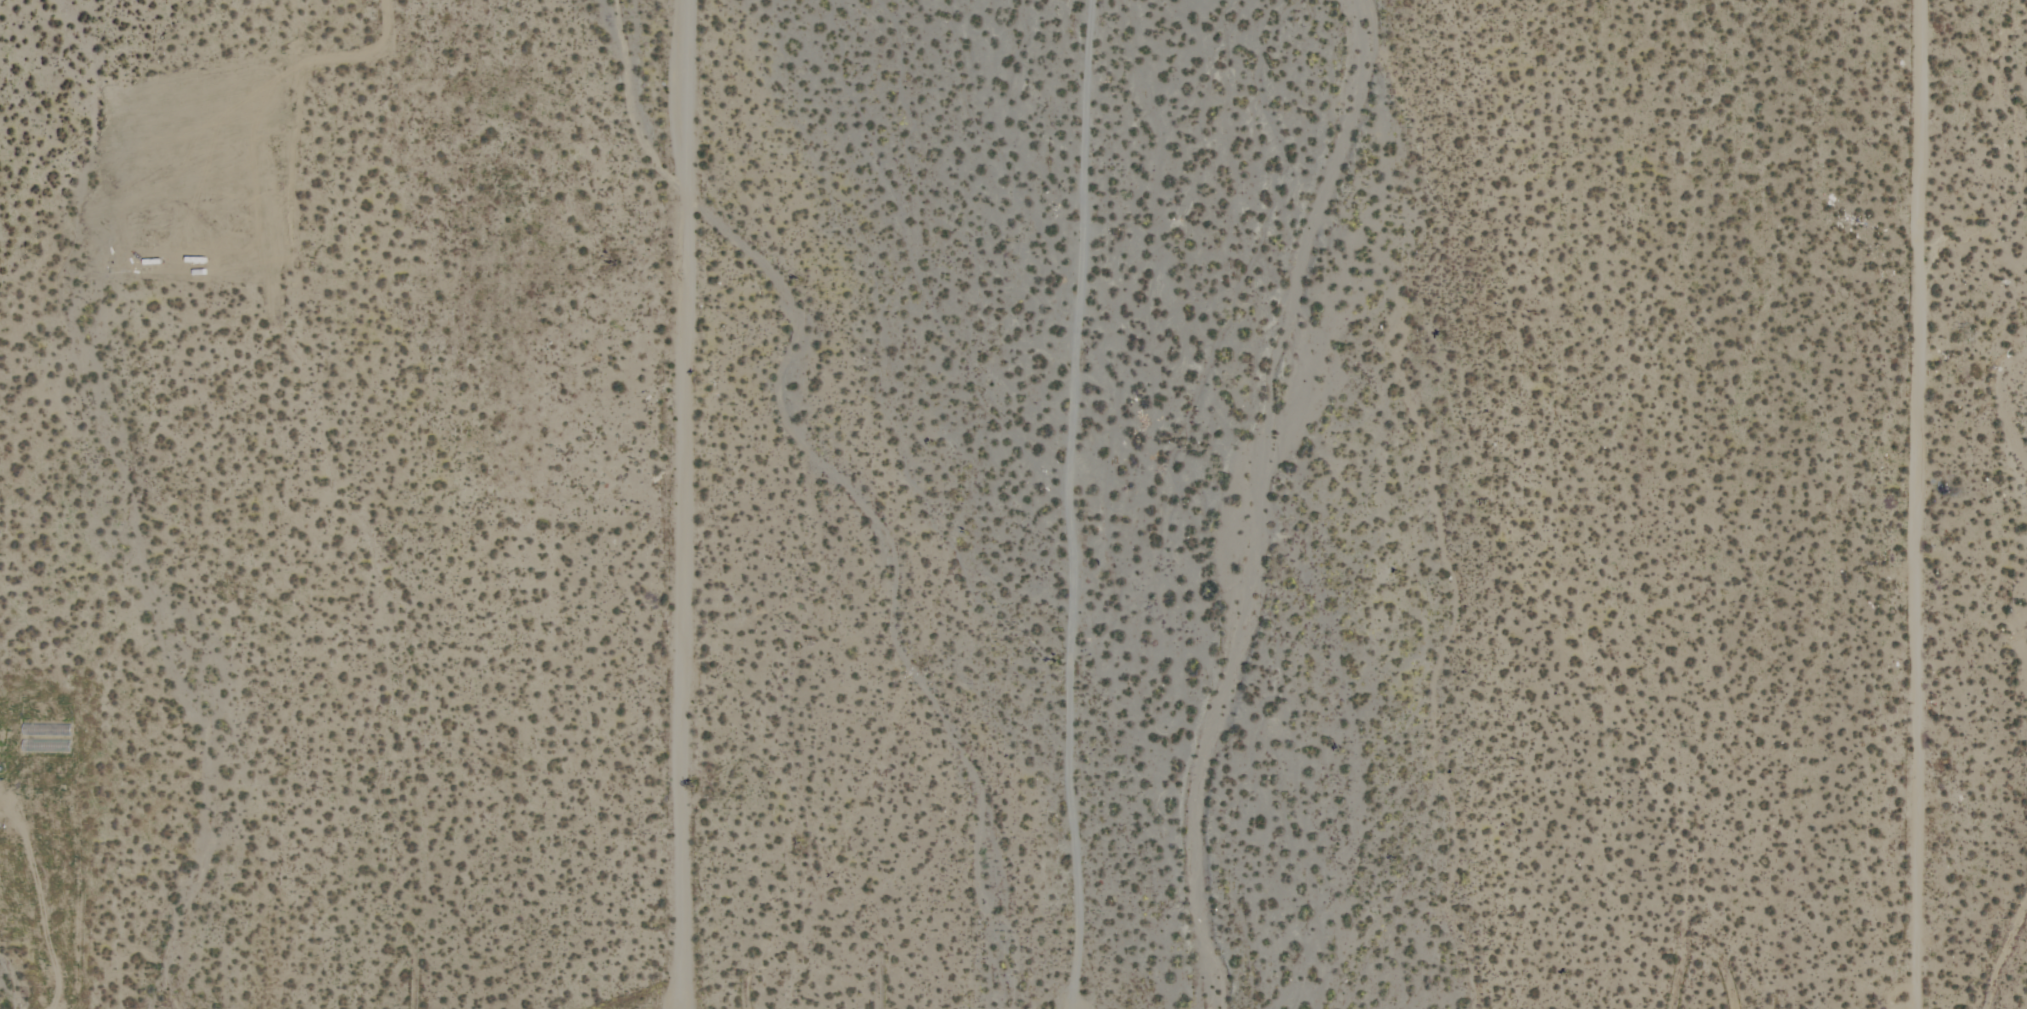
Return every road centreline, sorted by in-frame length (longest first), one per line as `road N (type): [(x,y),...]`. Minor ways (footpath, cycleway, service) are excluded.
road 1 (residential): [(1913,1008),(1919,0)]
road 2 (residential): [(684,0),(681,1008)]

